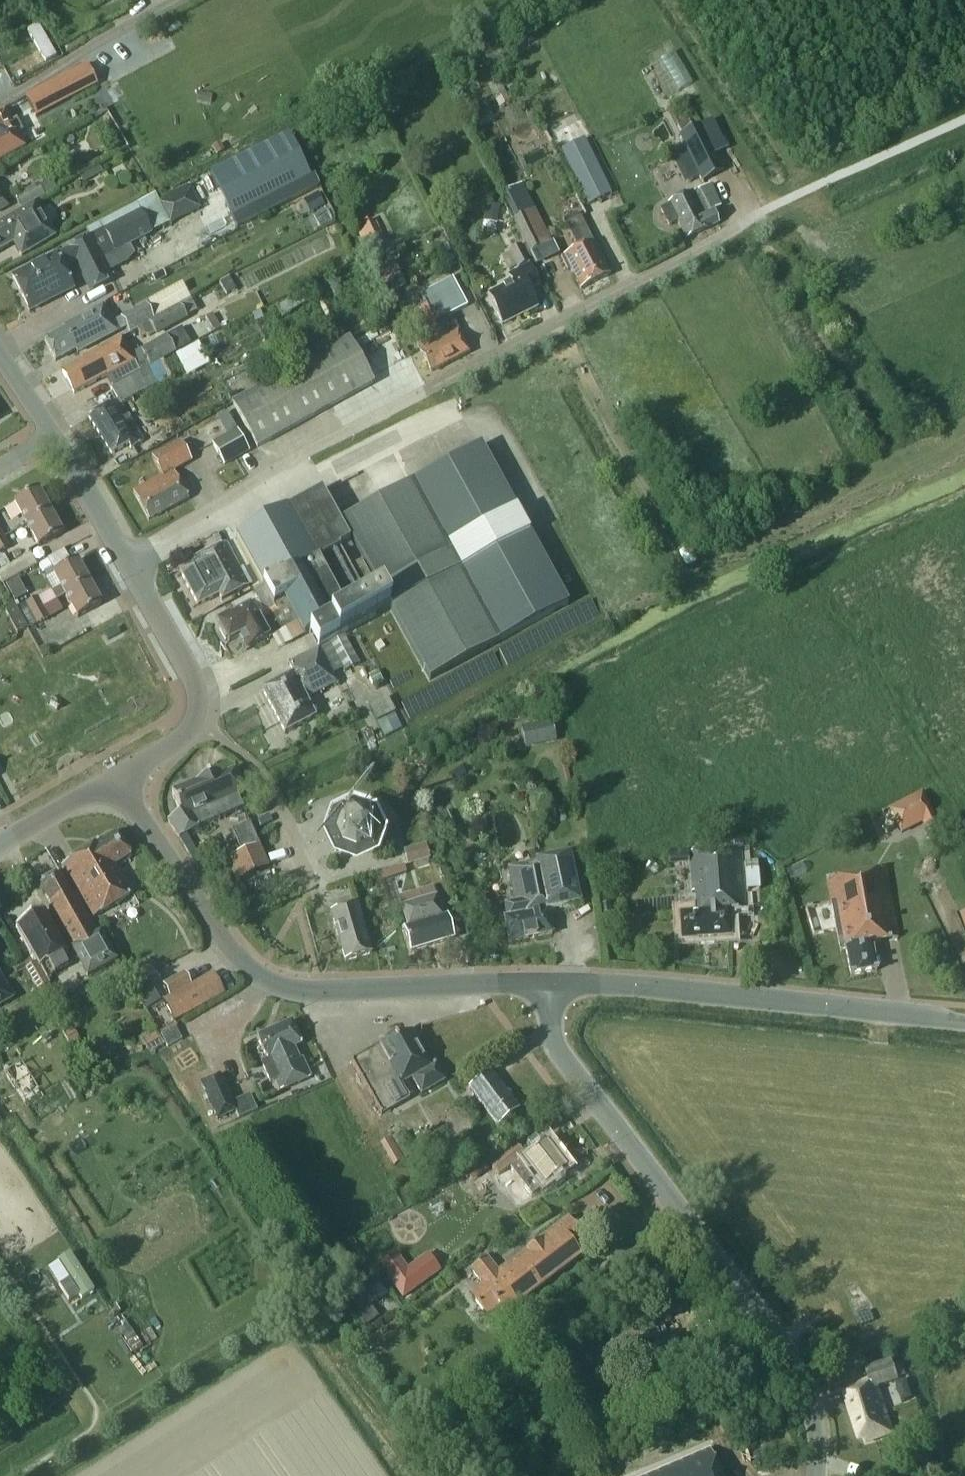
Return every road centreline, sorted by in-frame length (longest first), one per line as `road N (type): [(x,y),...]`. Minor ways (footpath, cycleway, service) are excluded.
road 1 (residential): [(125,554),(737,223)]
road 2 (tertiary): [(816,1475),(814,1415),(796,1367),(570,1066),(532,982)]
road 3 (tertiary): [(532,982),(324,990),(273,981),(242,959),(155,836),(127,812)]
road 4 (tertiary): [(532,982),(964,1018)]
road 5 (residential): [(0,102),(191,0)]
road 6 (residential): [(312,886),(263,783),(192,719)]
road 7 (unclassified): [(192,719),(193,686),(125,554)]
road 8 (tertiary): [(0,848),(73,804),(127,812)]
road 9 (unclassified): [(125,554),(54,436)]

